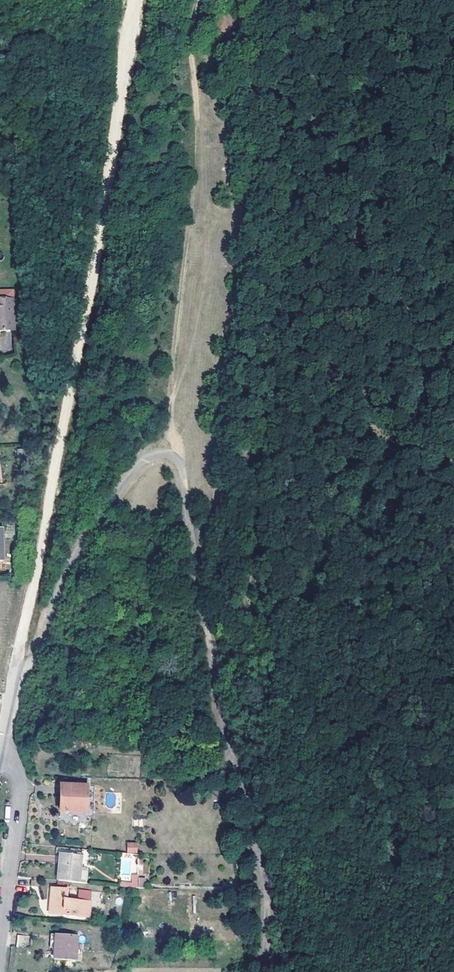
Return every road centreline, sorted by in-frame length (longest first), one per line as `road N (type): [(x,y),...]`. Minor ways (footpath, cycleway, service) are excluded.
road 1 (track): [(137,0),(16,688)]
road 2 (track): [(176,461),(192,492),(218,690),(253,833),(266,924),(262,971)]
road 3 (track): [(176,461),(198,118),(194,0)]
road 4 (residential): [(3,751),(20,782),(21,806),(0,960)]

